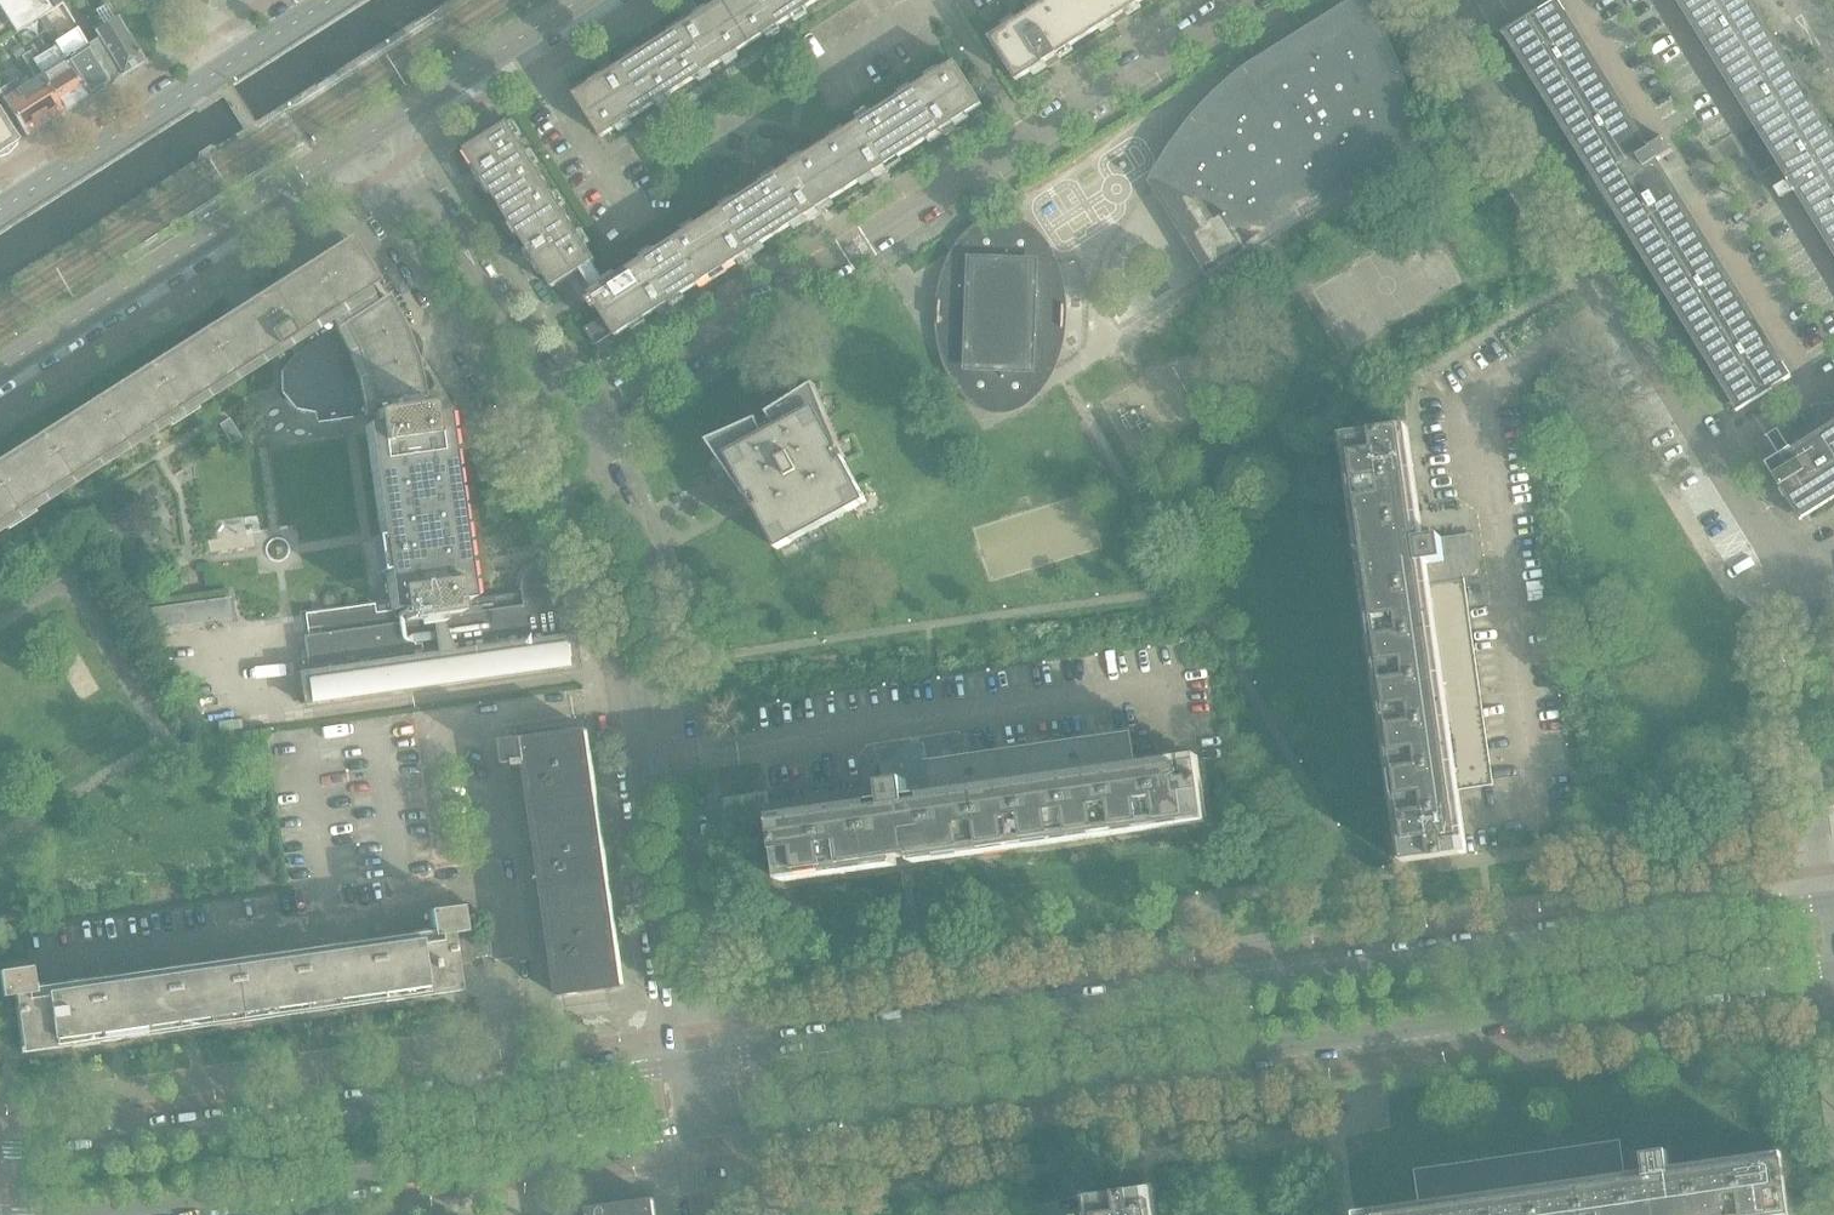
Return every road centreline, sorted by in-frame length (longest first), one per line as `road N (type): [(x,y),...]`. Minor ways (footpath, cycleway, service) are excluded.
road 1 (tertiary): [(731,1125),(1833,967)]
road 2 (tertiary): [(1825,901),(726,1059)]
road 3 (residential): [(381,205),(582,543),(633,750),(672,1031),(684,1065)]
road 4 (residential): [(580,426),(1238,0)]
road 5 (tertiary): [(684,1065),(81,1148),(0,1150)]
road 6 (residential): [(1787,559),(1428,0)]
road 7 (residential): [(726,1059),(659,605),(580,426)]
road 8 (tertiary): [(108,1214),(693,1130)]
road 9 (secondary): [(0,372),(346,150)]
road 10 (residential): [(1787,559),(1825,901)]
road 11 (residential): [(580,426),(423,184)]
road 12 (secondary): [(233,65),(0,213)]
road 13 (secondary): [(384,127),(582,0)]
road 14 (secondary): [(336,0),(233,65)]

